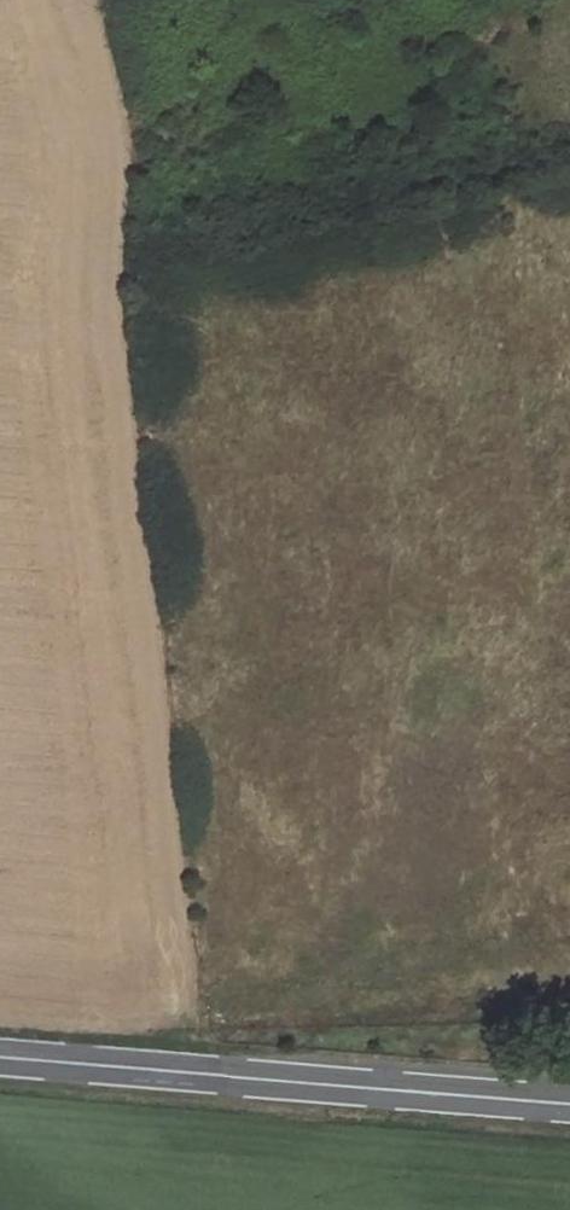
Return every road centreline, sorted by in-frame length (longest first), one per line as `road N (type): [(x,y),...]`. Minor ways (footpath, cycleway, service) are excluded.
road 1 (secondary): [(569,1104),(0,1059)]

